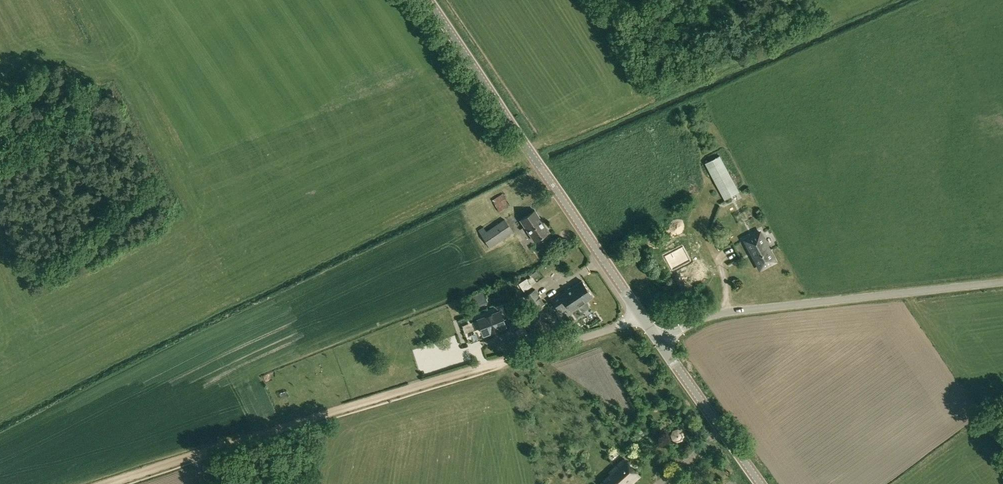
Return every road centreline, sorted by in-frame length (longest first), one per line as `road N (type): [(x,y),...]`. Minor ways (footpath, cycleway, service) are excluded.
road 1 (track): [(542,351),(105,483)]
road 2 (tertiary): [(640,313),(429,0)]
road 3 (unclassified): [(1002,283),(722,313),(660,343)]
road 4 (tertiary): [(761,483),(660,343)]

